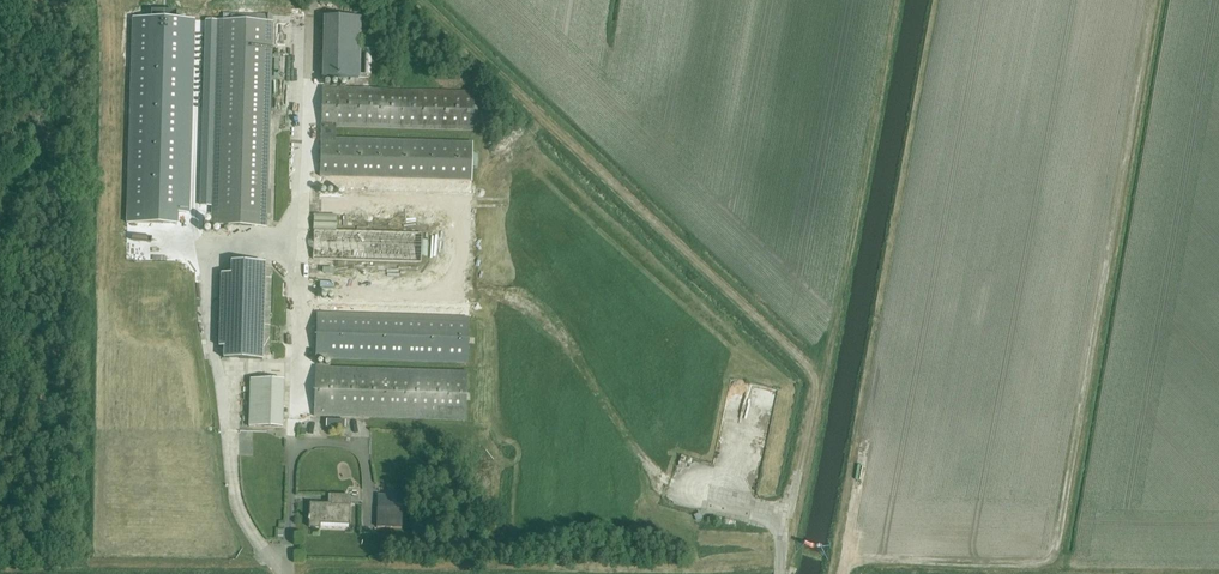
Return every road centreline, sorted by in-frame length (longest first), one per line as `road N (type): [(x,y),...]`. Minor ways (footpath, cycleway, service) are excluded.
road 1 (track): [(814,382),(810,368),(420,0)]
road 2 (track): [(782,571),(814,382)]

